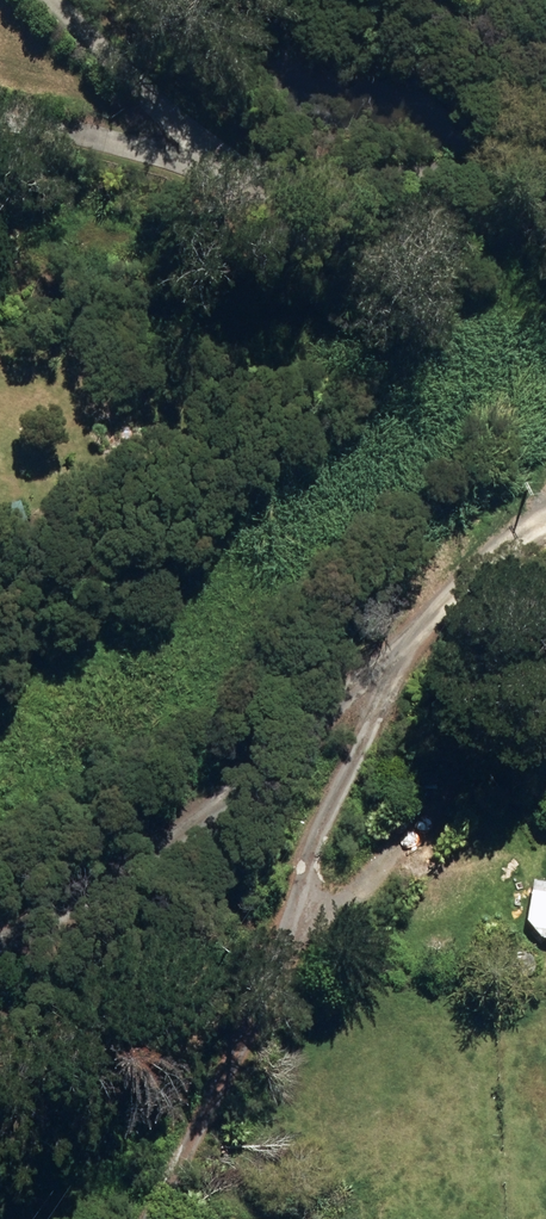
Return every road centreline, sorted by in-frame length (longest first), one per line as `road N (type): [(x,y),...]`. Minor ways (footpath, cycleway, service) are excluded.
road 1 (track): [(545,521),(438,607),(271,770),(0,963)]
road 2 (track): [(141,1218),(380,692),(438,607)]
road 3 (residential): [(545,172),(232,171),(0,123)]

